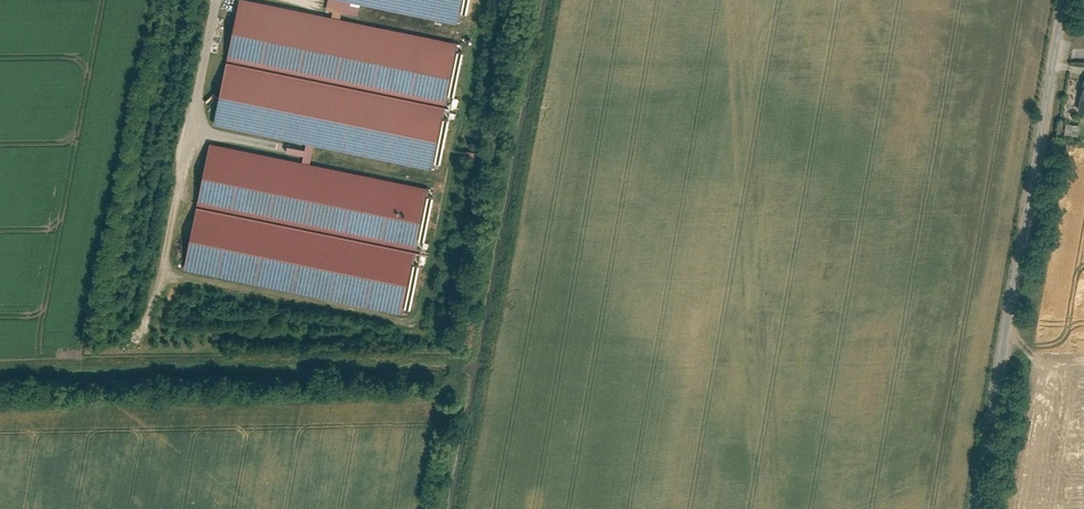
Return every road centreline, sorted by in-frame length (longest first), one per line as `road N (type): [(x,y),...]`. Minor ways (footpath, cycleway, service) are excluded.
road 1 (unclassified): [(1065,0),(979,508)]

